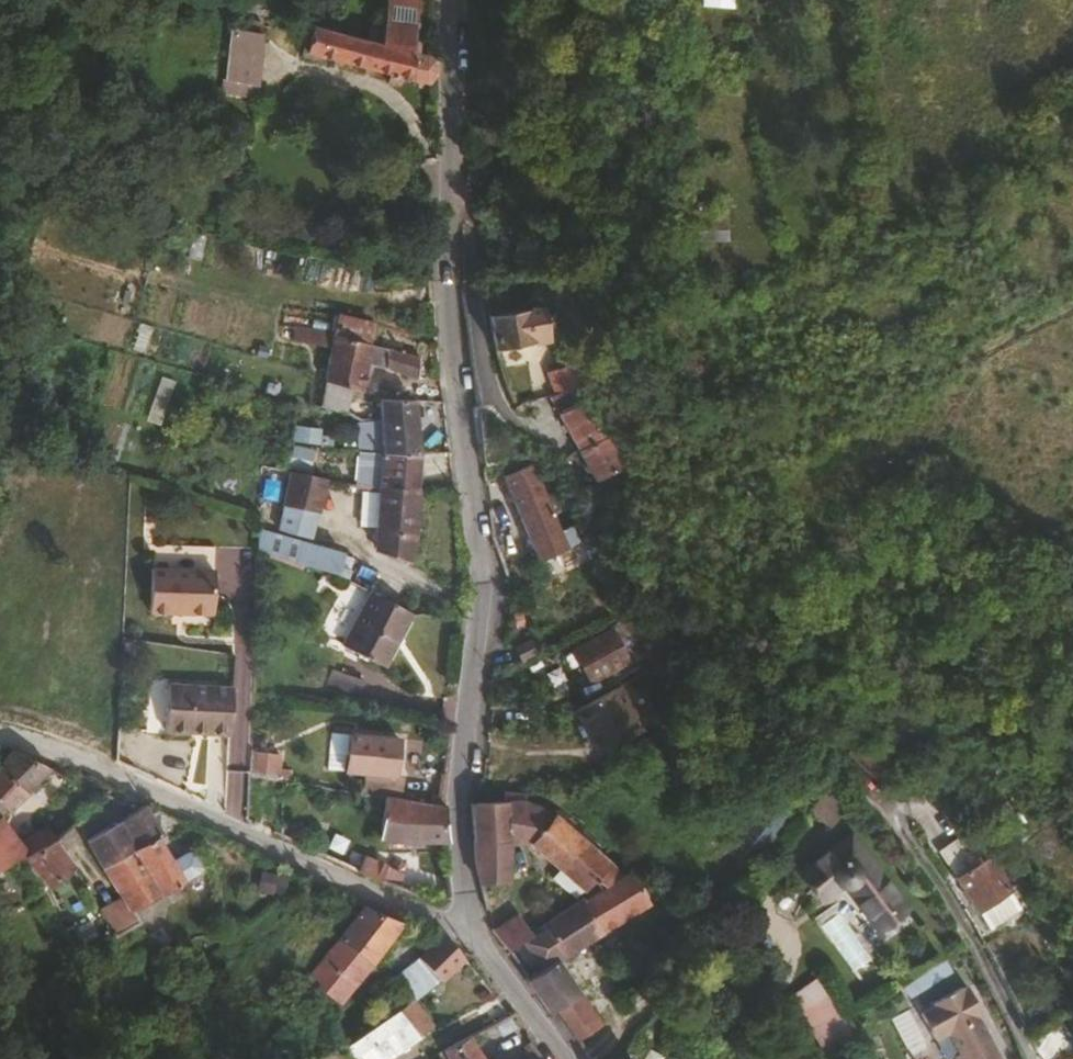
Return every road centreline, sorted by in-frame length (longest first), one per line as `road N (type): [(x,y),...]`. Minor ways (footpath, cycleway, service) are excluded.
road 1 (residential): [(468,940),(456,827),(478,575),(450,347),(455,0)]
road 2 (residential): [(0,741),(468,940)]
road 3 (track): [(833,769),(872,804),(982,961),(1029,1058)]
road 4 (residential): [(560,1058),(468,940)]

